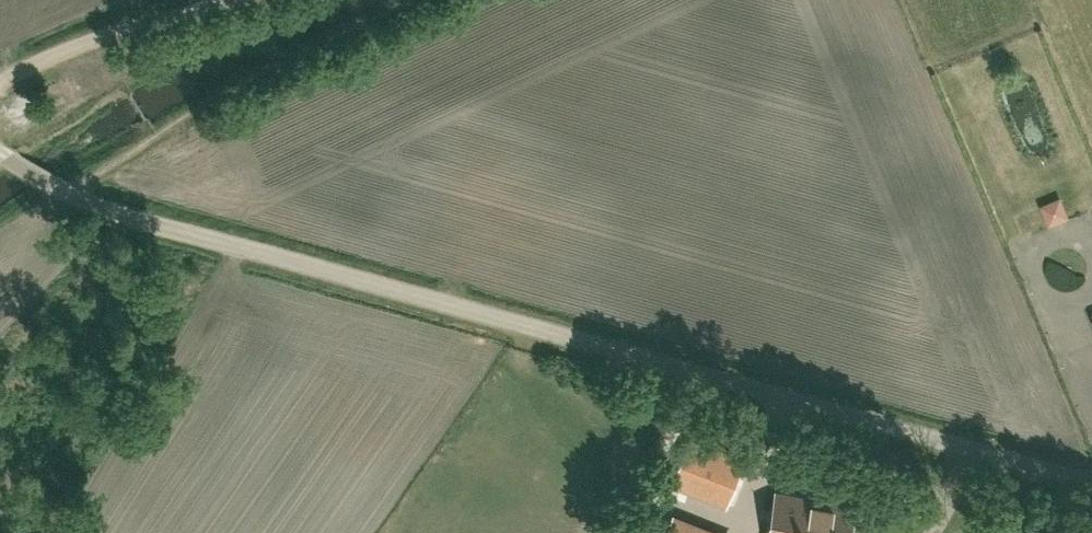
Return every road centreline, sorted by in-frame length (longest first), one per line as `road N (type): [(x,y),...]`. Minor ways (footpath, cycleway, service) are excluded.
road 1 (unclassified): [(1091,480),(124,213),(0,152)]
road 2 (unclassified): [(0,83),(102,37),(203,16),(237,0)]

